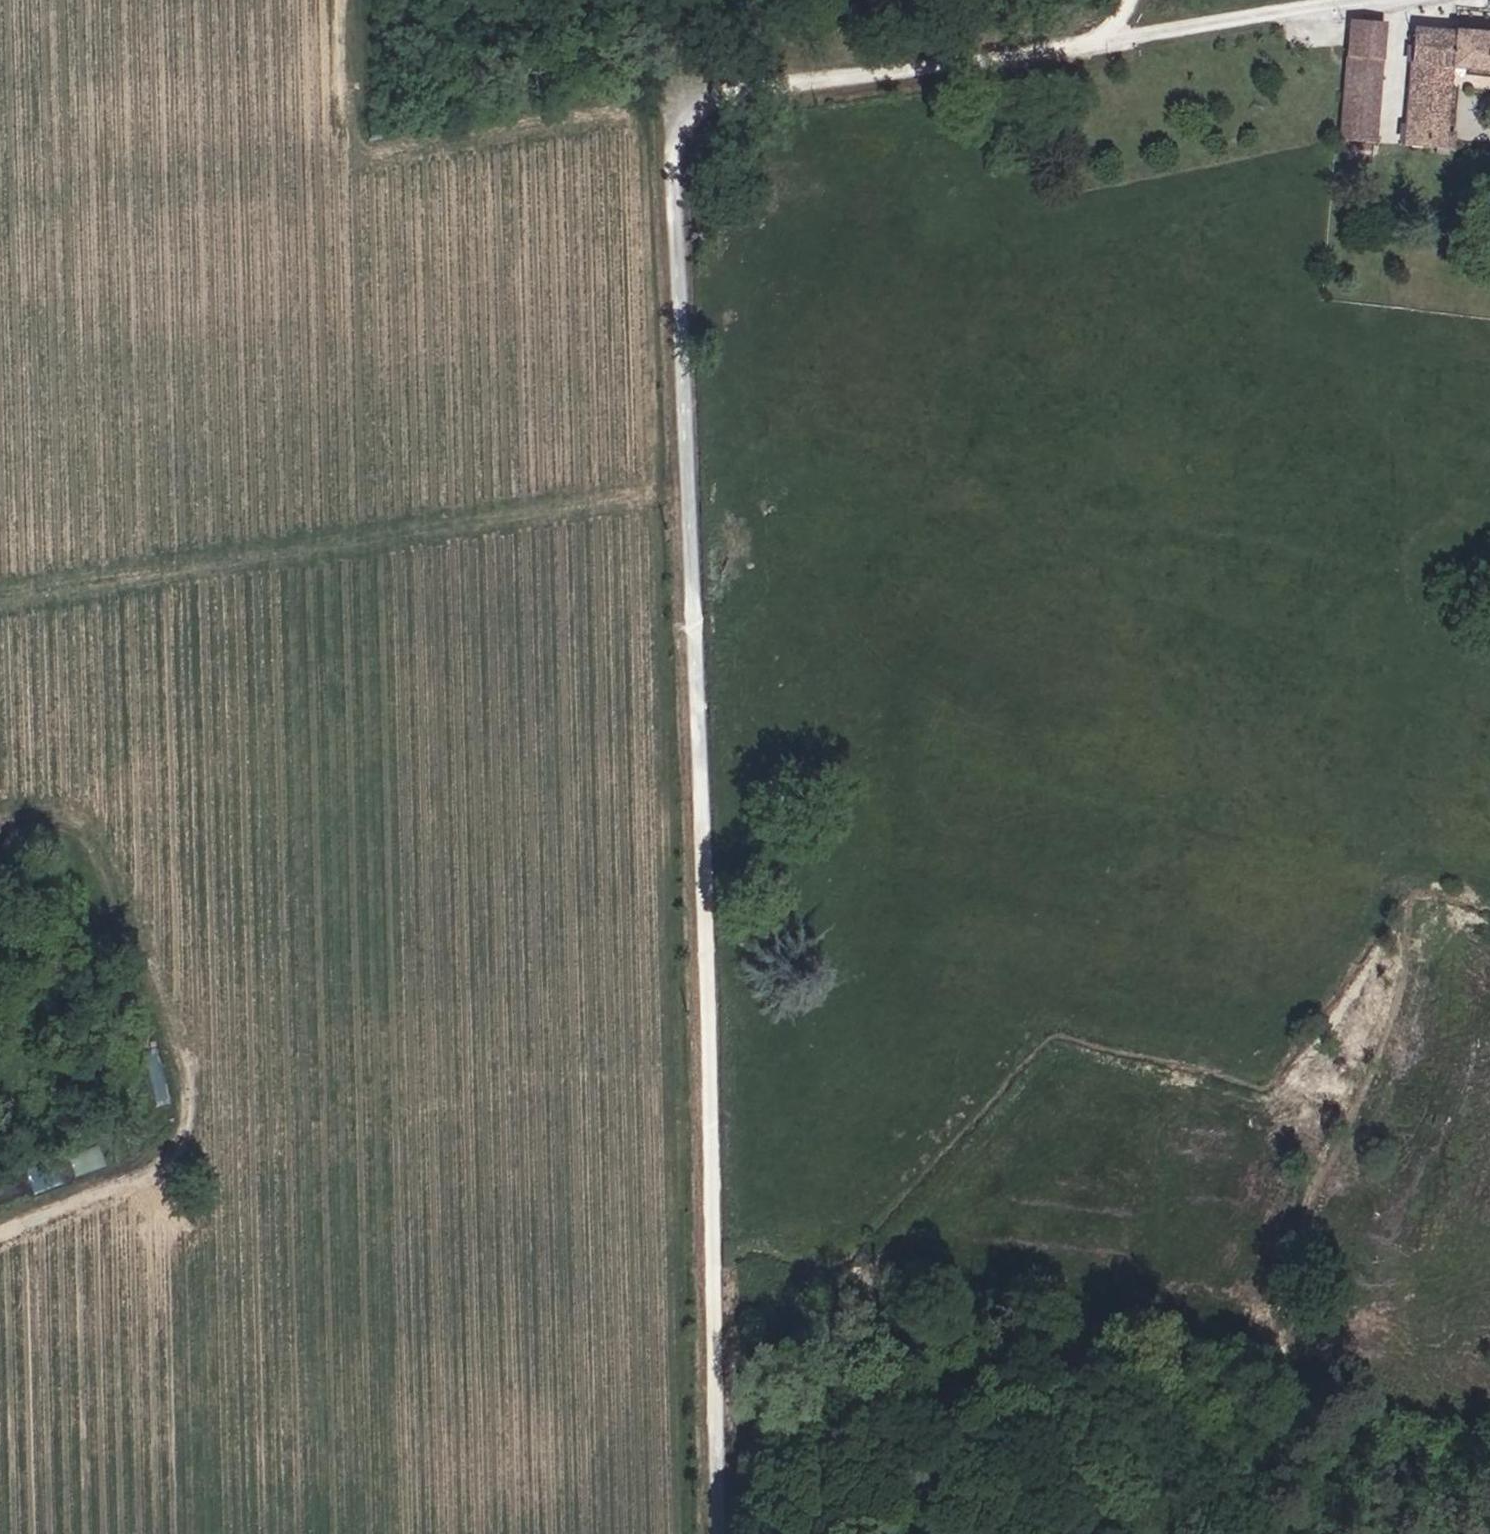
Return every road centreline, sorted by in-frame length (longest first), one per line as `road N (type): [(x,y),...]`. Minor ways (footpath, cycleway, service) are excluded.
road 1 (track): [(0,599),(660,496),(645,118),(379,161),(342,121),(346,0)]
road 2 (track): [(0,1237),(177,1163),(200,1101),(149,932),(100,833),(78,817),(30,812),(0,821)]

